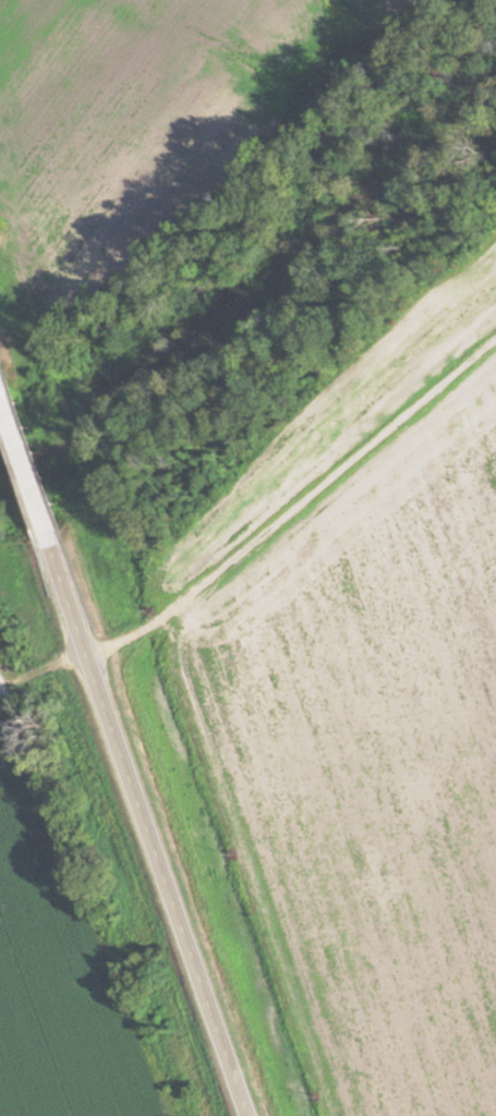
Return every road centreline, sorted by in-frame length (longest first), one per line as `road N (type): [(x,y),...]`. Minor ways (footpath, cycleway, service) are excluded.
road 1 (trunk): [(246,1115),(50,545)]
road 2 (track): [(87,654),(162,618),(495,335)]
road 3 (trunk): [(50,545),(0,406)]

